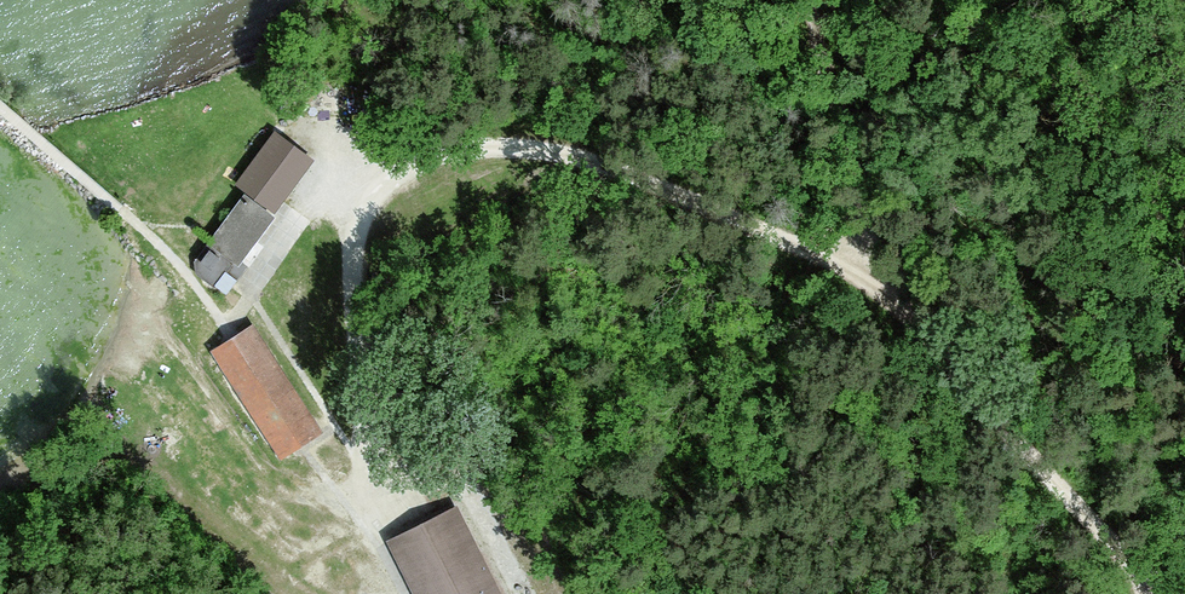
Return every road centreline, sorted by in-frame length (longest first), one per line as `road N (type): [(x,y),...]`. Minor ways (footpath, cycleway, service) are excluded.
road 1 (track): [(225,319),(334,171),(461,147),(569,154),(868,273)]
road 2 (track): [(818,0),(868,273),(1160,593)]
road 3 (track): [(347,168),(375,503)]
road 4 (track): [(225,319),(145,226),(56,148)]

